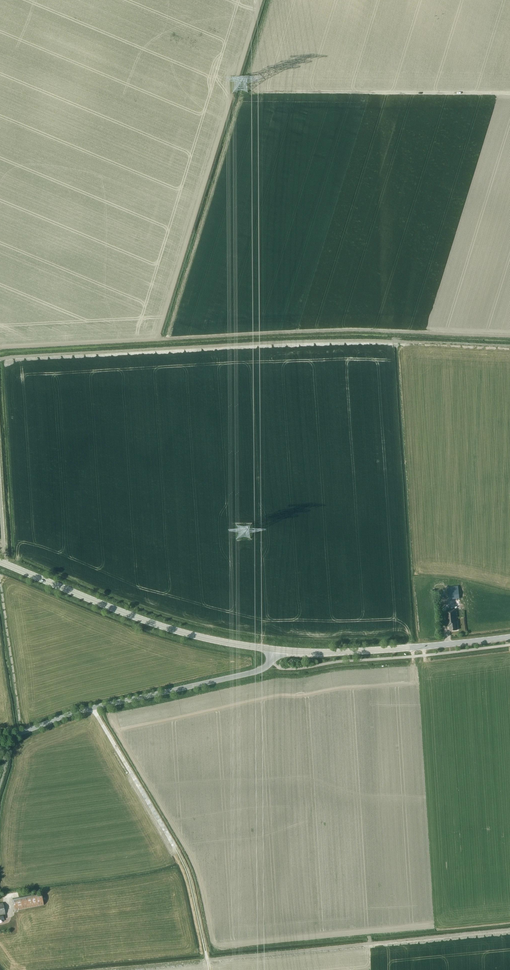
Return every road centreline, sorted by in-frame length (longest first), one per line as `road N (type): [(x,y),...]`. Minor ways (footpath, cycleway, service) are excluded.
road 1 (unclassified): [(0,737),(261,670),(274,650)]
road 2 (tertiary): [(274,650),(129,615),(0,562)]
road 3 (tertiary): [(274,650),(509,637)]

